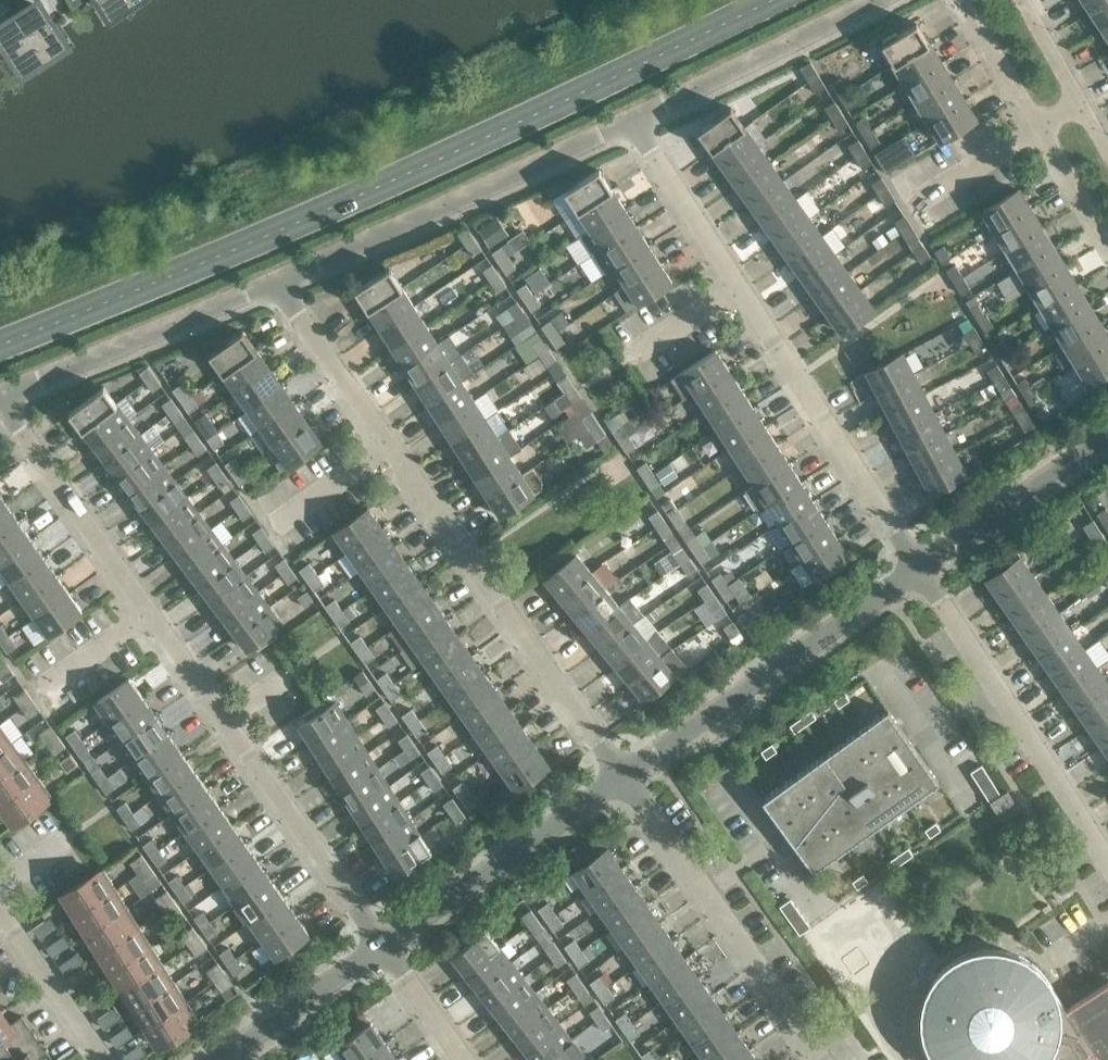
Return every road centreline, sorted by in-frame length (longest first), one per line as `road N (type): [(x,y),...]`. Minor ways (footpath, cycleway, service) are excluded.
road 1 (residential): [(380,949),(1,397)]
road 2 (residential): [(621,782),(276,282)]
road 3 (residential): [(918,571),(632,121)]
road 4 (residential): [(276,282),(632,121)]
road 5 (residential): [(621,782),(918,571)]
road 6 (residential): [(1107,866),(918,571)]
road 7 (residential): [(822,1059),(621,782)]
road 8 (residential): [(1,397),(276,282)]
road 9 (residential): [(380,949),(621,782)]
road 10 (residential): [(632,121),(879,0)]
road 11 (residential): [(918,571),(1107,438)]
road 12 (residential): [(221,1059),(380,949)]
road 13 (residential): [(106,1059),(0,909)]
road 14 (residential): [(962,0),(1040,126)]
road 15 (residential): [(459,1059),(380,949)]
road 16 (residential): [(1040,126),(1107,240)]

